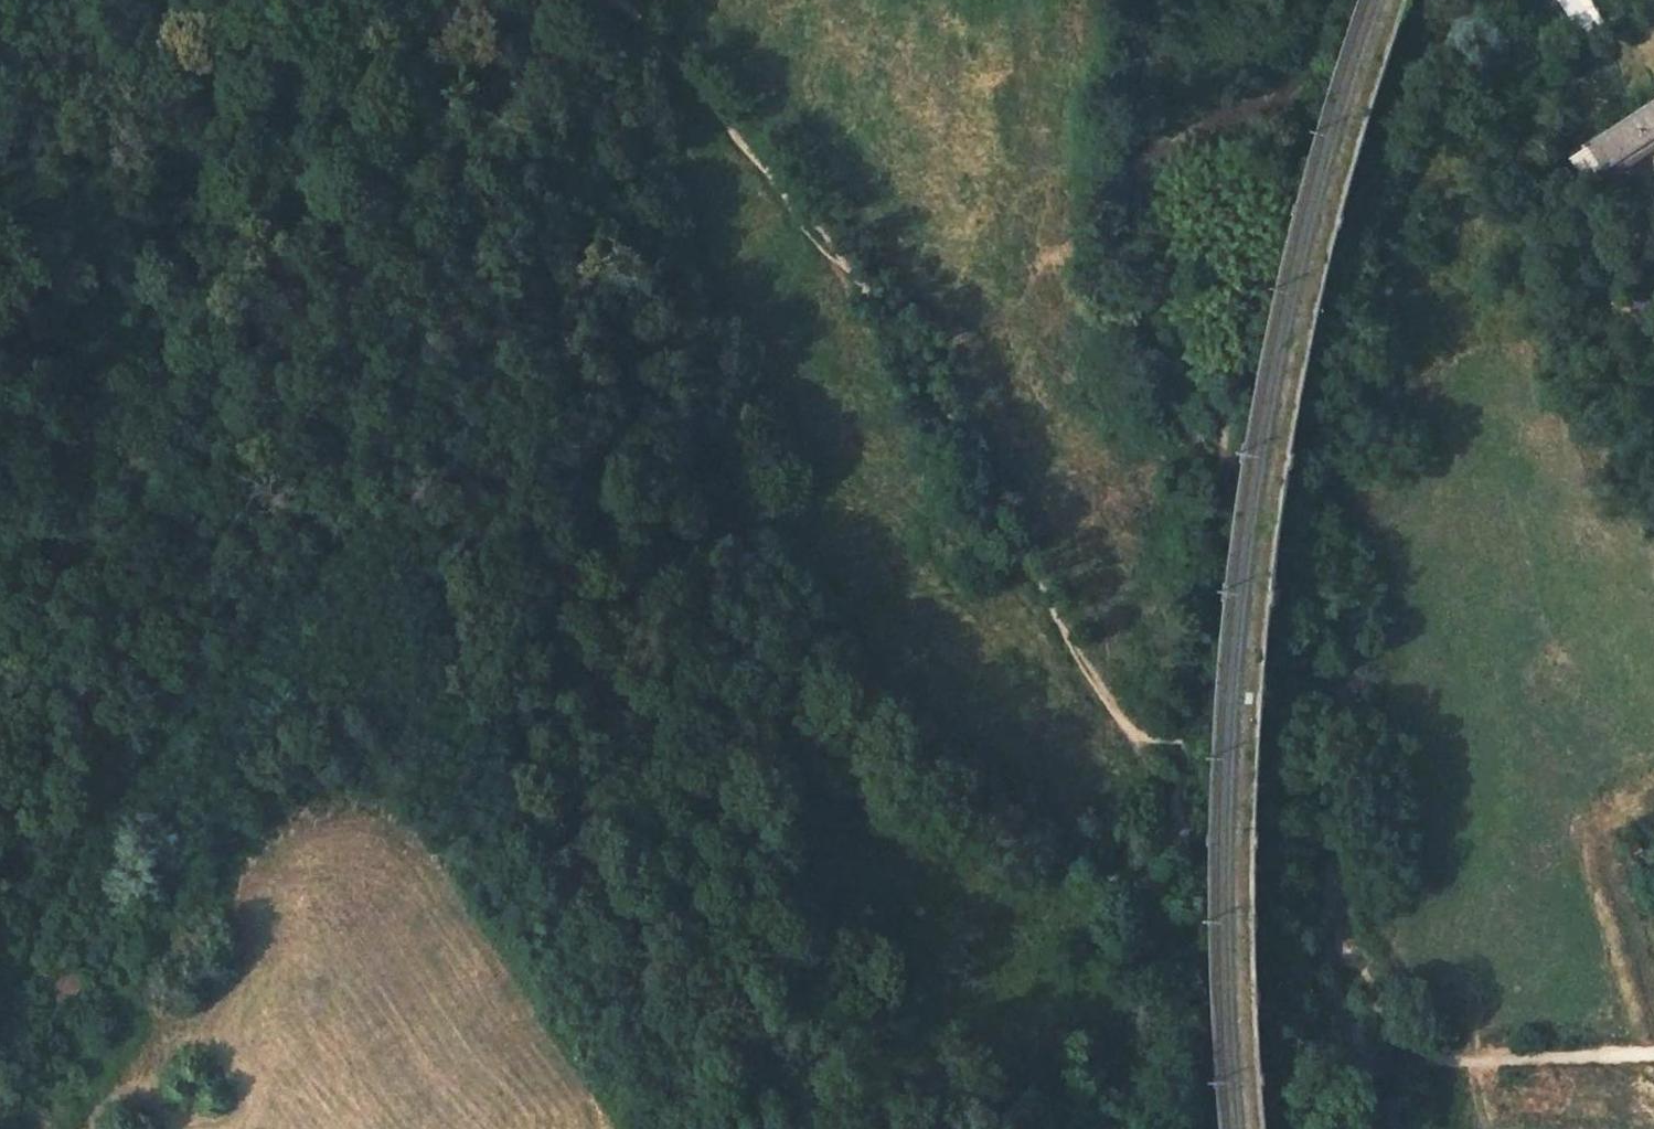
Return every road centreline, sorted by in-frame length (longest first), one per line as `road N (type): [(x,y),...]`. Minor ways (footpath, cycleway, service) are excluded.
road 1 (track): [(1191,848),(1114,827),(979,820),(831,689),(721,607),(695,631),(711,741),(806,1114),(802,1128)]
road 2 (track): [(1653,1052),(1438,1060),(1383,1014),(1365,965),(1277,883),(1191,848)]

